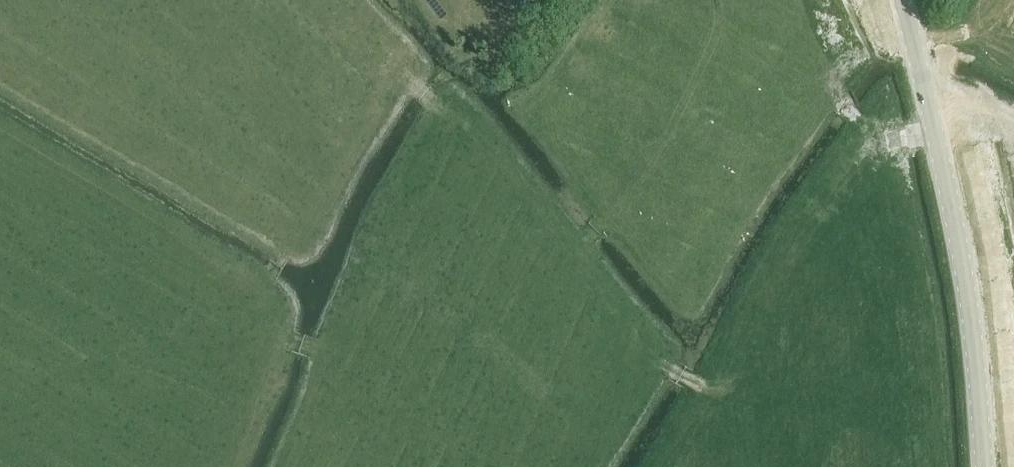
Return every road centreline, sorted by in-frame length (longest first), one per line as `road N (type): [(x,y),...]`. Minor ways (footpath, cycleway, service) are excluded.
road 1 (tertiary): [(985,466),(966,272),(902,0)]

